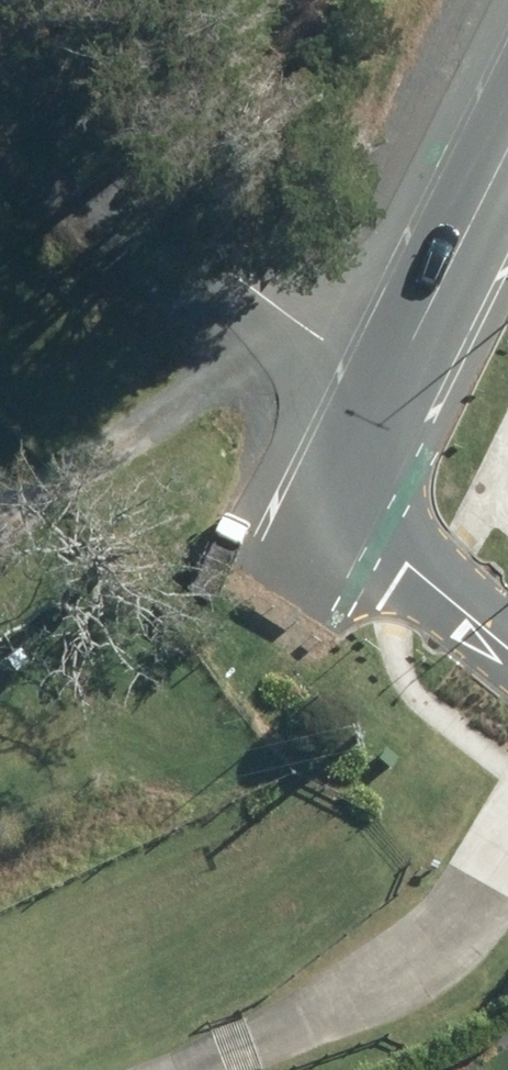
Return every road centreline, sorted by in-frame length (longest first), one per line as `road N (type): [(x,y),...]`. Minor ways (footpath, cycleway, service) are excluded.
road 1 (track): [(387,377),(289,316),(0,80)]
road 2 (track): [(152,1069),(320,1010),(462,908),(507,832)]
road 3 (residential): [(387,377),(367,474),(374,514),(507,638)]
road 4 (tertiary): [(387,377),(507,147)]
road 5 (tertiary): [(276,596),(387,377)]

